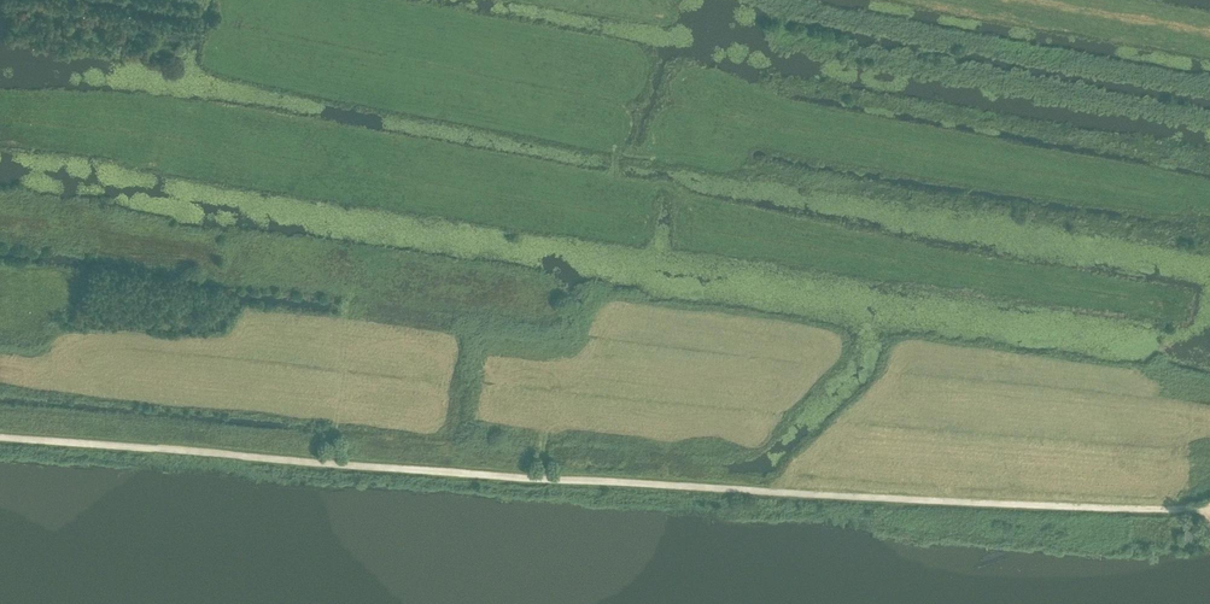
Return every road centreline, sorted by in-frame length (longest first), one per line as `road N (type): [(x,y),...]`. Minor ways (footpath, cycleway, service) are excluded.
road 1 (track): [(1209,506),(612,483),(0,441)]

